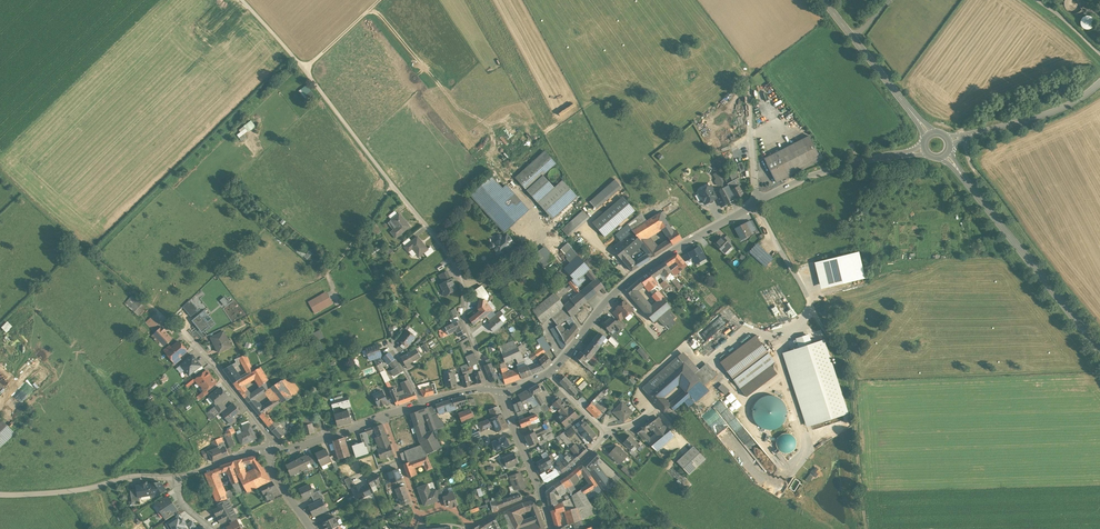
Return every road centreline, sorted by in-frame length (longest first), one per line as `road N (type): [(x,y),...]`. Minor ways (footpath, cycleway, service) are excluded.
road 1 (tertiary): [(924,151),(872,158),(751,204),(619,288),(549,374)]
road 2 (track): [(1099,372),(941,172),(880,157)]
road 3 (secondary): [(1099,350),(946,155)]
road 4 (track): [(392,185),(241,0)]
road 5 (residential): [(491,390),(464,318),(455,260),(392,185)]
road 6 (track): [(968,136),(971,165),(1099,324)]
road 7 (track): [(814,311),(854,374),(866,528)]
road 8 (residential): [(280,450),(212,362),(132,287)]
road 9 (residential): [(177,475),(0,494)]
road 10 (track): [(0,170),(132,287)]
road 11 (secondary): [(929,134),(822,0)]
road 12 (tertiary): [(1099,83),(1056,111),(949,141)]
road 13 (residential): [(419,516),(456,510),(467,526),(540,495)]

